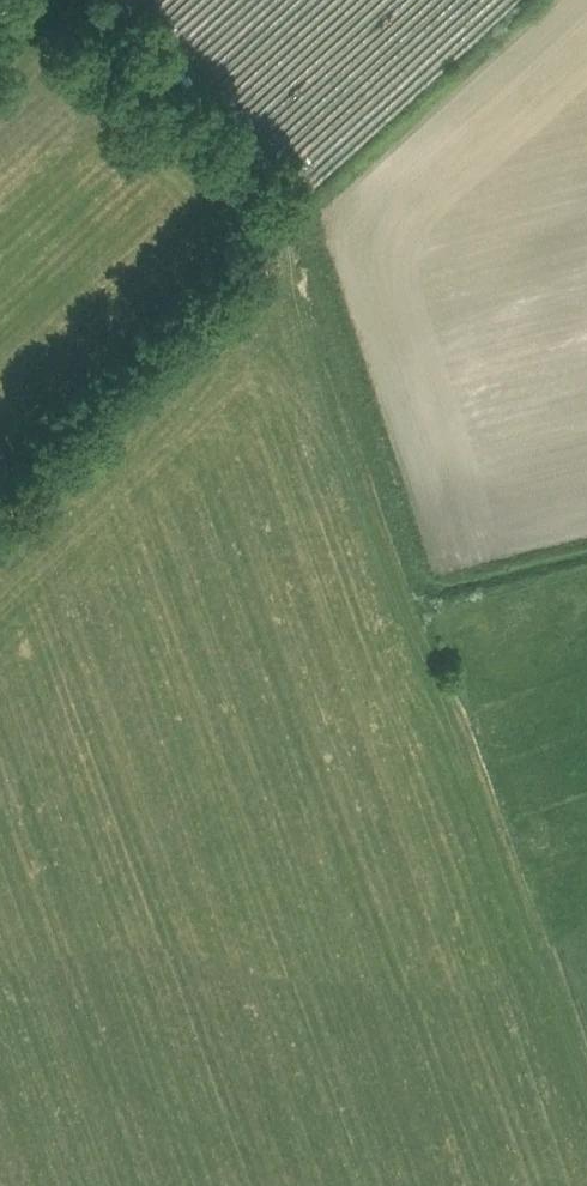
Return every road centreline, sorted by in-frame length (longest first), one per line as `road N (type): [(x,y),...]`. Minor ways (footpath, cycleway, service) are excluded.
road 1 (track): [(99,0),(284,192)]

